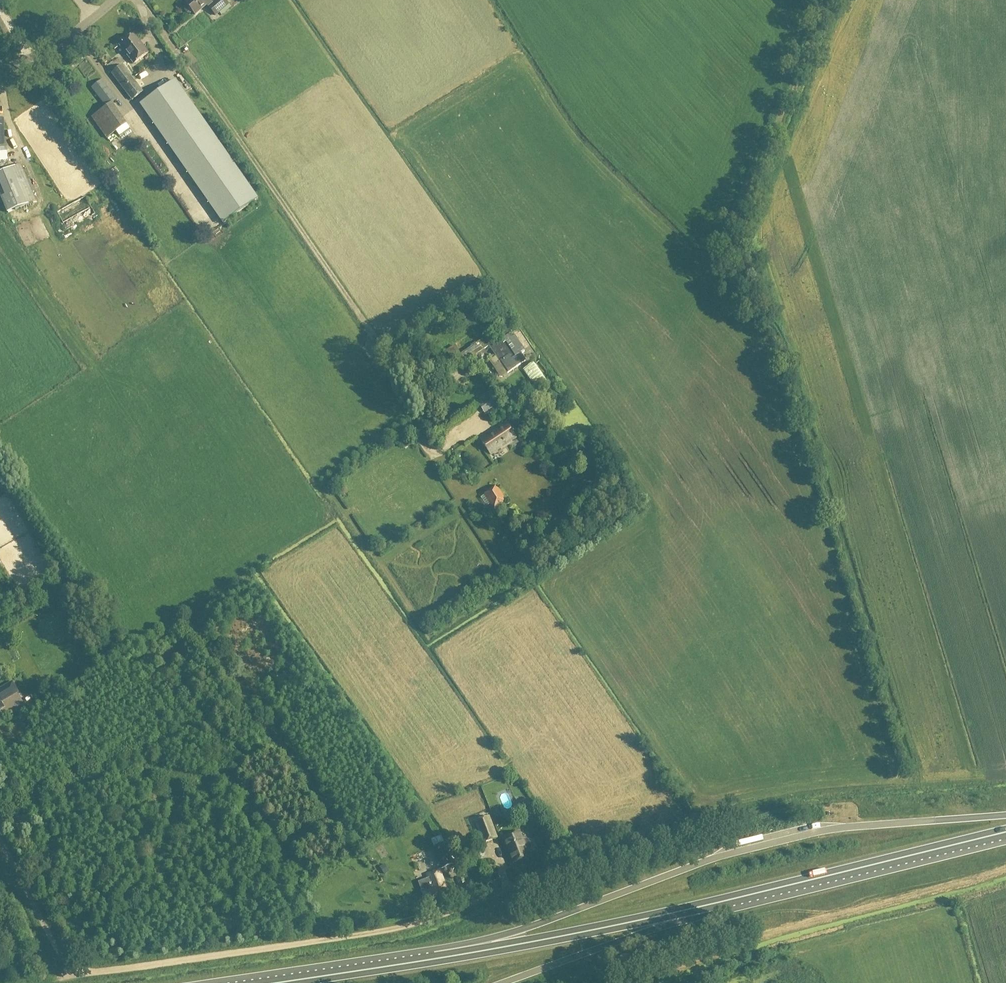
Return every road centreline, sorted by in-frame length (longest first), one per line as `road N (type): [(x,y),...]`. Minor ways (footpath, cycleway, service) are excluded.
road 1 (track): [(519,889),(743,810),(913,788),(778,335),(715,275),(829,0)]
road 2 (unclassified): [(519,889),(392,931),(85,972),(72,970),(0,851)]
road 3 (trunk): [(718,903),(1005,832)]
road 4 (trunk): [(436,960),(718,903)]
road 5 (trunk): [(704,863),(436,960)]
road 6 (trunk): [(504,982),(718,903)]
road 7 (trunk): [(1005,816),(840,829)]
road 8 (trunk): [(282,982),(436,960)]
road 9 (unclassified): [(0,70),(51,50),(112,0)]

